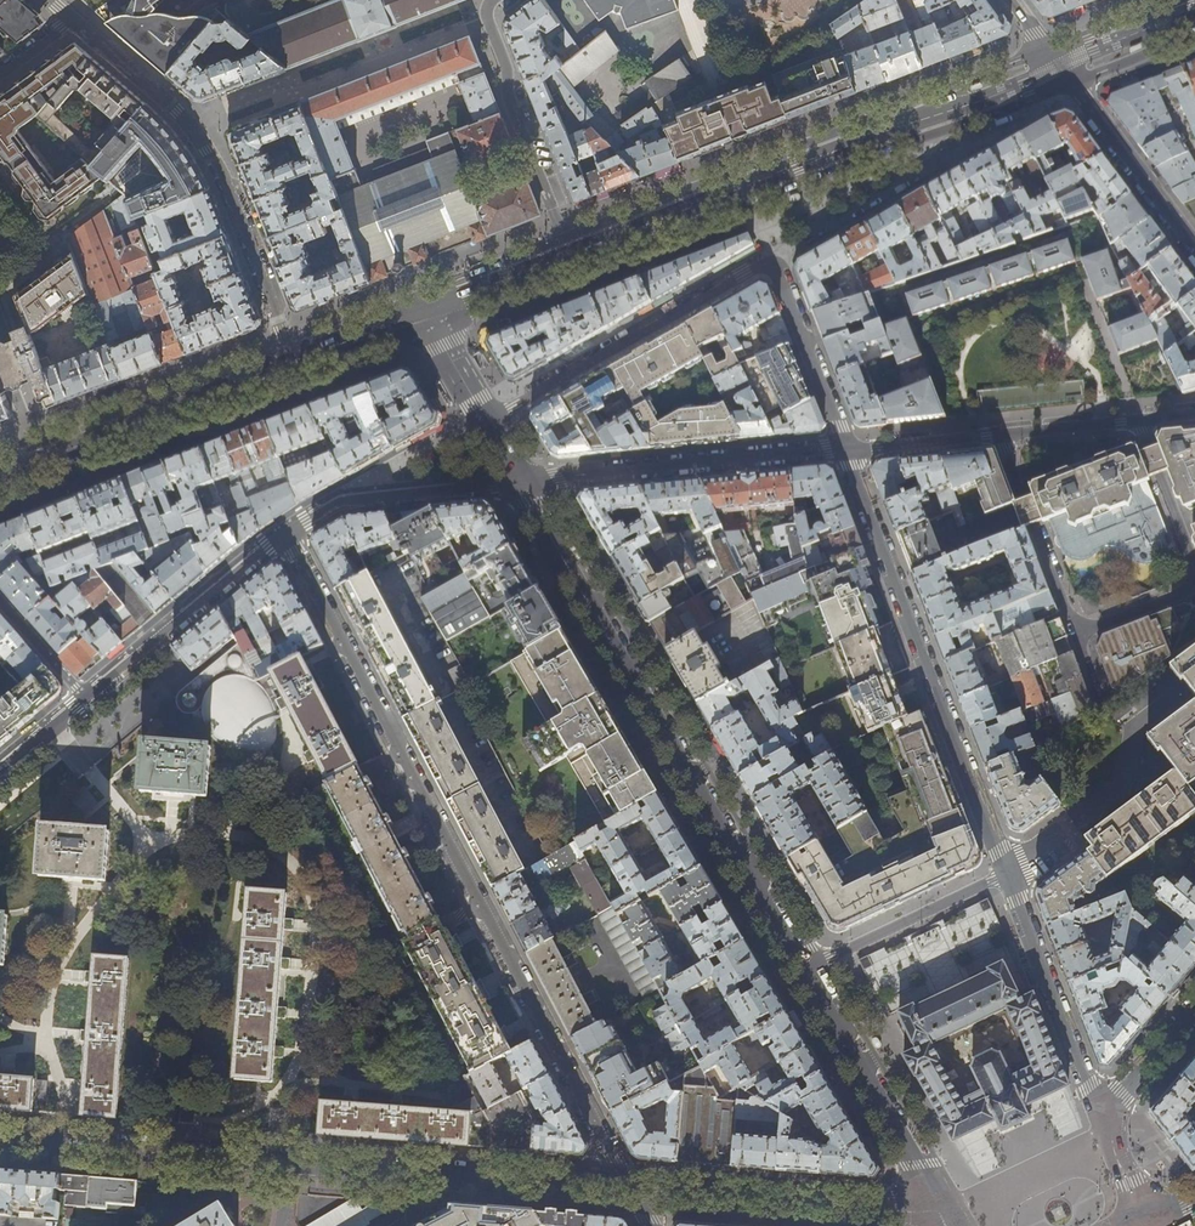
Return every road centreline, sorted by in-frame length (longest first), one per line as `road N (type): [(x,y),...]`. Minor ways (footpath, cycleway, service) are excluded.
road 1 (residential): [(627,1188),(286,535)]
road 2 (primary): [(424,316),(472,307),(1072,81)]
road 3 (primary): [(1048,51),(461,277),(424,316)]
road 4 (residential): [(0,1138),(627,1188)]
road 5 (residential): [(803,969),(521,481)]
road 6 (residential): [(846,449),(769,264),(485,420)]
road 7 (residential): [(1007,873),(846,449)]
road 8 (residential): [(75,24),(194,130),(295,363)]
road 9 (residential): [(521,481),(846,449)]
road 10 (primary): [(0,476),(295,363)]
road 11 (residential): [(627,1188),(939,1210)]
road 12 (residential): [(939,1210),(803,969)]
road 13 (residential): [(1102,1114),(1007,873)]
road 14 (residential): [(85,698),(286,535)]
road 15 (residential): [(286,535),(345,498),(521,481)]
road 16 (residential): [(1007,873),(803,969)]
road 17 (residential): [(1003,434),(1078,634)]
road 18 (tertiary): [(1072,81),(1194,248)]
road 19 (residential): [(1194,568),(1138,419)]
road 20 (residential): [(846,449),(1003,434)]
road 21 (residential): [(1102,1114),(1194,1010)]
road 22 (primary): [(1176,0),(1048,51)]
road 23 (primary): [(295,363),(424,316)]
road 24 (residential): [(1003,434),(1138,419)]
road 25 (primary): [(1072,81),(1194,33)]
road 26 (residential): [(0,600),(85,698)]
road 27 (residential): [(1078,634),(1194,588)]
road 28 (residential): [(485,420),(424,316)]

